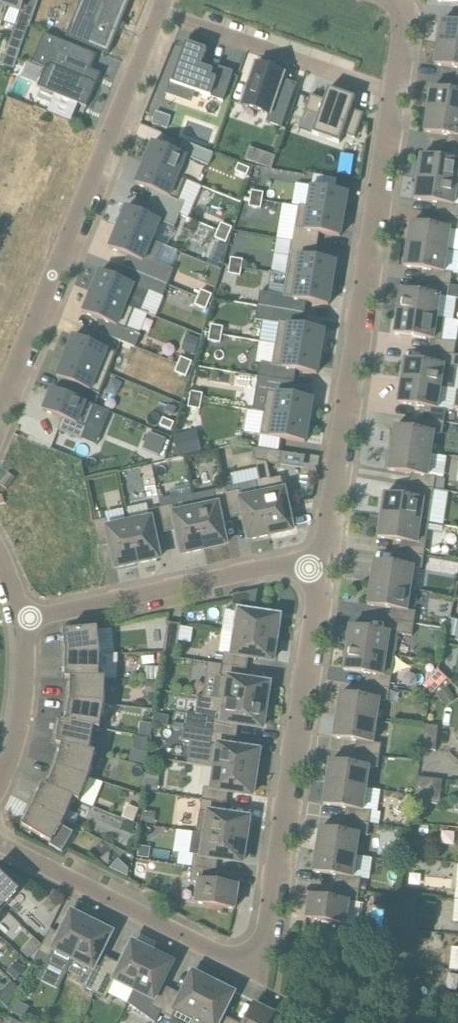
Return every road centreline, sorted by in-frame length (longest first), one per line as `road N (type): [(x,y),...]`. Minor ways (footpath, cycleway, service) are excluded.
road 1 (residential): [(321,560),(264,940),(252,953),(219,951),(0,842)]
road 2 (residential): [(390,91),(321,560)]
road 3 (residential): [(0,404),(160,9)]
road 4 (residential): [(24,619),(321,560)]
road 5 (residential): [(160,9),(390,91)]
road 6 (residential): [(0,779),(20,711),(24,619)]

